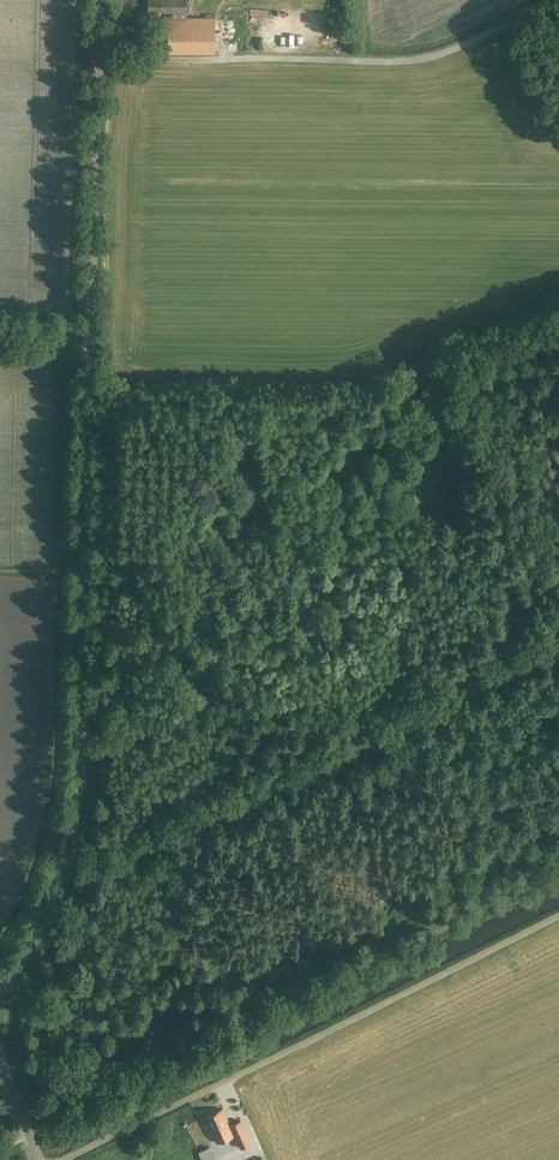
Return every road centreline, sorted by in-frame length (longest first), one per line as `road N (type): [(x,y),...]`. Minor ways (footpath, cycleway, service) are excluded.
road 1 (unclassified): [(0,984),(56,891),(80,789),(99,0)]
road 2 (unclassified): [(67,1159),(558,917)]

